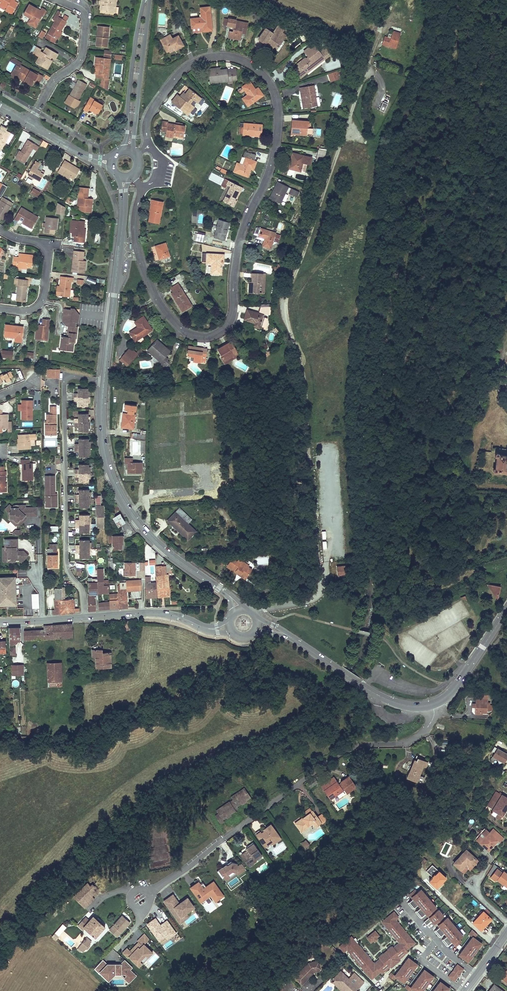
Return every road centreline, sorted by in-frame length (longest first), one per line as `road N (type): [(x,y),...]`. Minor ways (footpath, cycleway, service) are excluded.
road 1 (residential): [(150,145),(150,114),(176,76),(203,60),(243,60),(273,90),(274,156),(240,239),(231,321),(219,333),(184,332),(153,292),(135,235),(143,189)]
road 2 (residential): [(433,704),(424,734),(331,756),(141,899)]
road 3 (residential): [(104,383),(70,376),(64,383),(67,568),(82,593),(85,617)]
road 4 (tertiary): [(104,383),(106,458),(127,506),(165,549),(241,609)]
road 5 (tertiary): [(258,624),(288,634),(383,698),(433,704)]
road 6 (tertiary): [(124,191),(104,383)]
road 7 (residential): [(27,124),(51,83),(83,53),(84,16),(60,0)]
road 8 (tertiary): [(135,155),(149,0)]
road 9 (tertiary): [(144,0),(120,152)]
road 10 (tertiary): [(85,617),(159,614),(230,629)]
road 11 (residential): [(0,309),(28,311),(44,294),(46,250),(8,235)]

